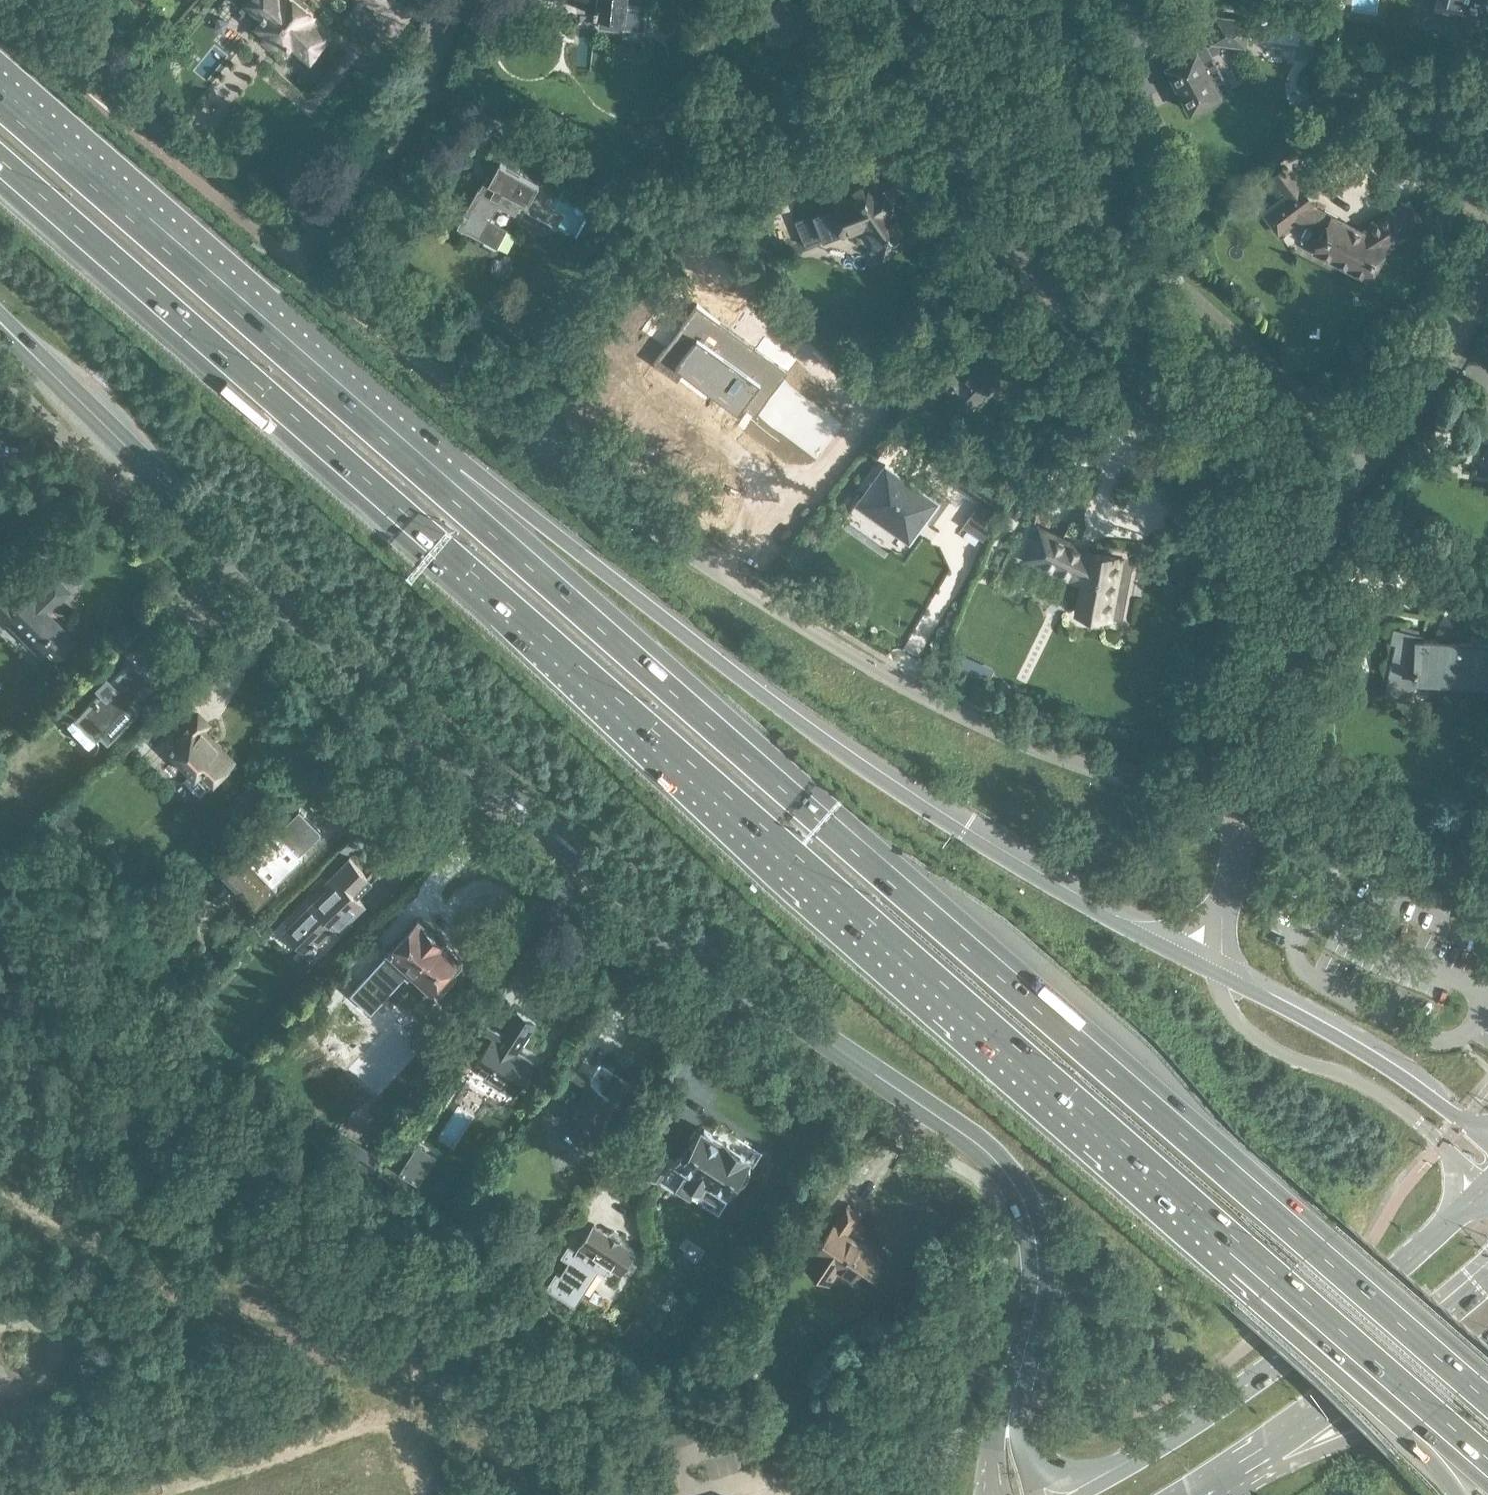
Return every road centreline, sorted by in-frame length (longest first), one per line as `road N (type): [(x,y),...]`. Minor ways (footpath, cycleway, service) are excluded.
road 1 (motorway): [(0,168),(1237,1250)]
road 2 (primary): [(1008,1418),(1042,1265),(1029,1197),(1002,1158),(749,985),(585,861),(295,605),(0,324)]
road 3 (residential): [(1242,824),(949,710),(840,650),(679,542),(305,257),(294,239),(408,96),(459,0)]
road 4 (motorway): [(1487,1389),(448,486)]
road 5 (motorway): [(1215,972),(963,833),(579,552),(448,486)]
road 6 (residential): [(1295,557),(1245,478),(1099,335),(989,209),(934,112),(915,0)]
road 7 (unclassified): [(0,1179),(62,1224),(289,1322),(515,1455),(550,1494)]
road 8 (motorway): [(448,486),(0,96)]
road 9 (residential): [(1370,464),(1144,230),(1099,166),(1072,104),(1057,0)]
road 10 (primary): [(1484,1189),(1294,1360),(1181,1440),(1080,1494)]
road 11 (unclassified): [(1215,972),(1232,1016),(1249,1034),(1273,1053),(1376,1091),(1442,1142),(1484,1189)]
road 12 (primary): [(1217,1482),(1329,1403),(1487,1270)]
road 13 (motorway): [(1237,1250),(1487,1467)]
road 14 (motorway): [(1237,1250),(1459,1494)]
road 15 (primary): [(1487,1145),(1376,1058),(1215,972)]
road 16 (primary): [(1217,1482),(1367,1436),(1487,1336)]
road 17 (residential): [(1242,824),(1270,646),(1295,557)]
road 18 (residential): [(1487,920),(1242,824)]
road 19 (residential): [(1370,464),(1487,291)]

